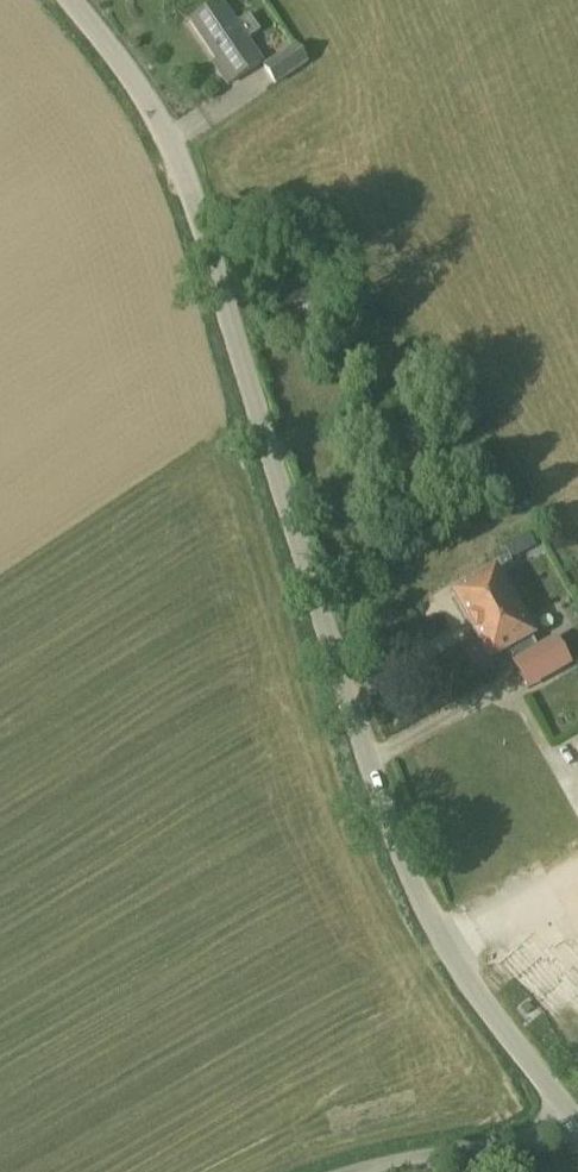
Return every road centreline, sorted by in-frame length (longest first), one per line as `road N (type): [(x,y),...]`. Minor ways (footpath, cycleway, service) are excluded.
road 1 (unclassified): [(577,1129),(483,1009),(417,887),(271,462),(203,224),(160,125),(69,0)]
road 2 (unclassified): [(357,1171),(577,1130)]

